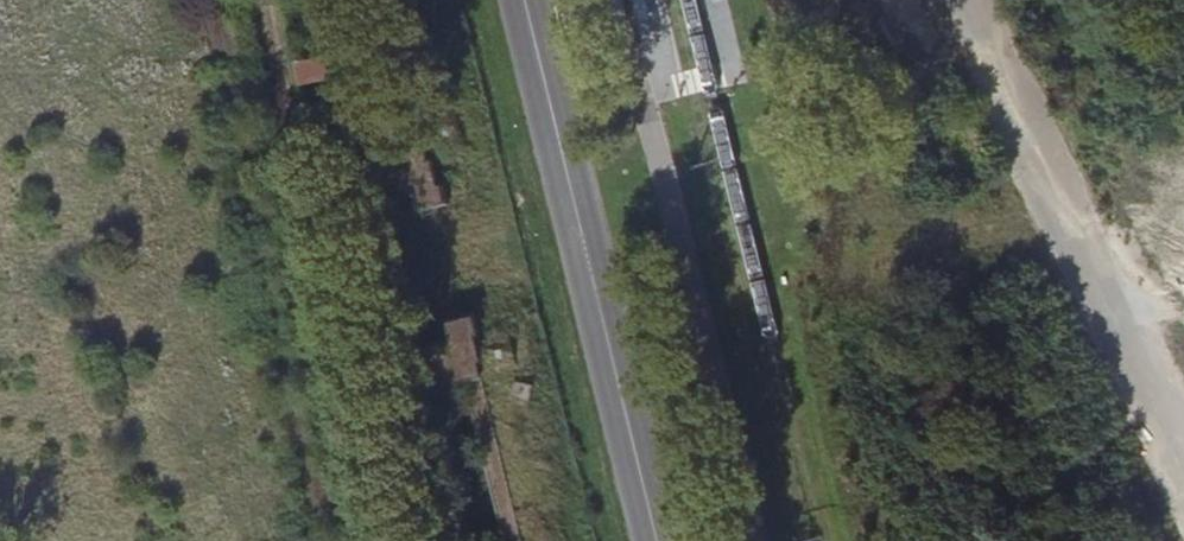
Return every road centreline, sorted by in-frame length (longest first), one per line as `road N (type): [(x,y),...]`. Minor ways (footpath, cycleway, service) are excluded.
road 1 (secondary): [(524,0),(656,540)]
road 2 (track): [(1183,488),(978,0)]

